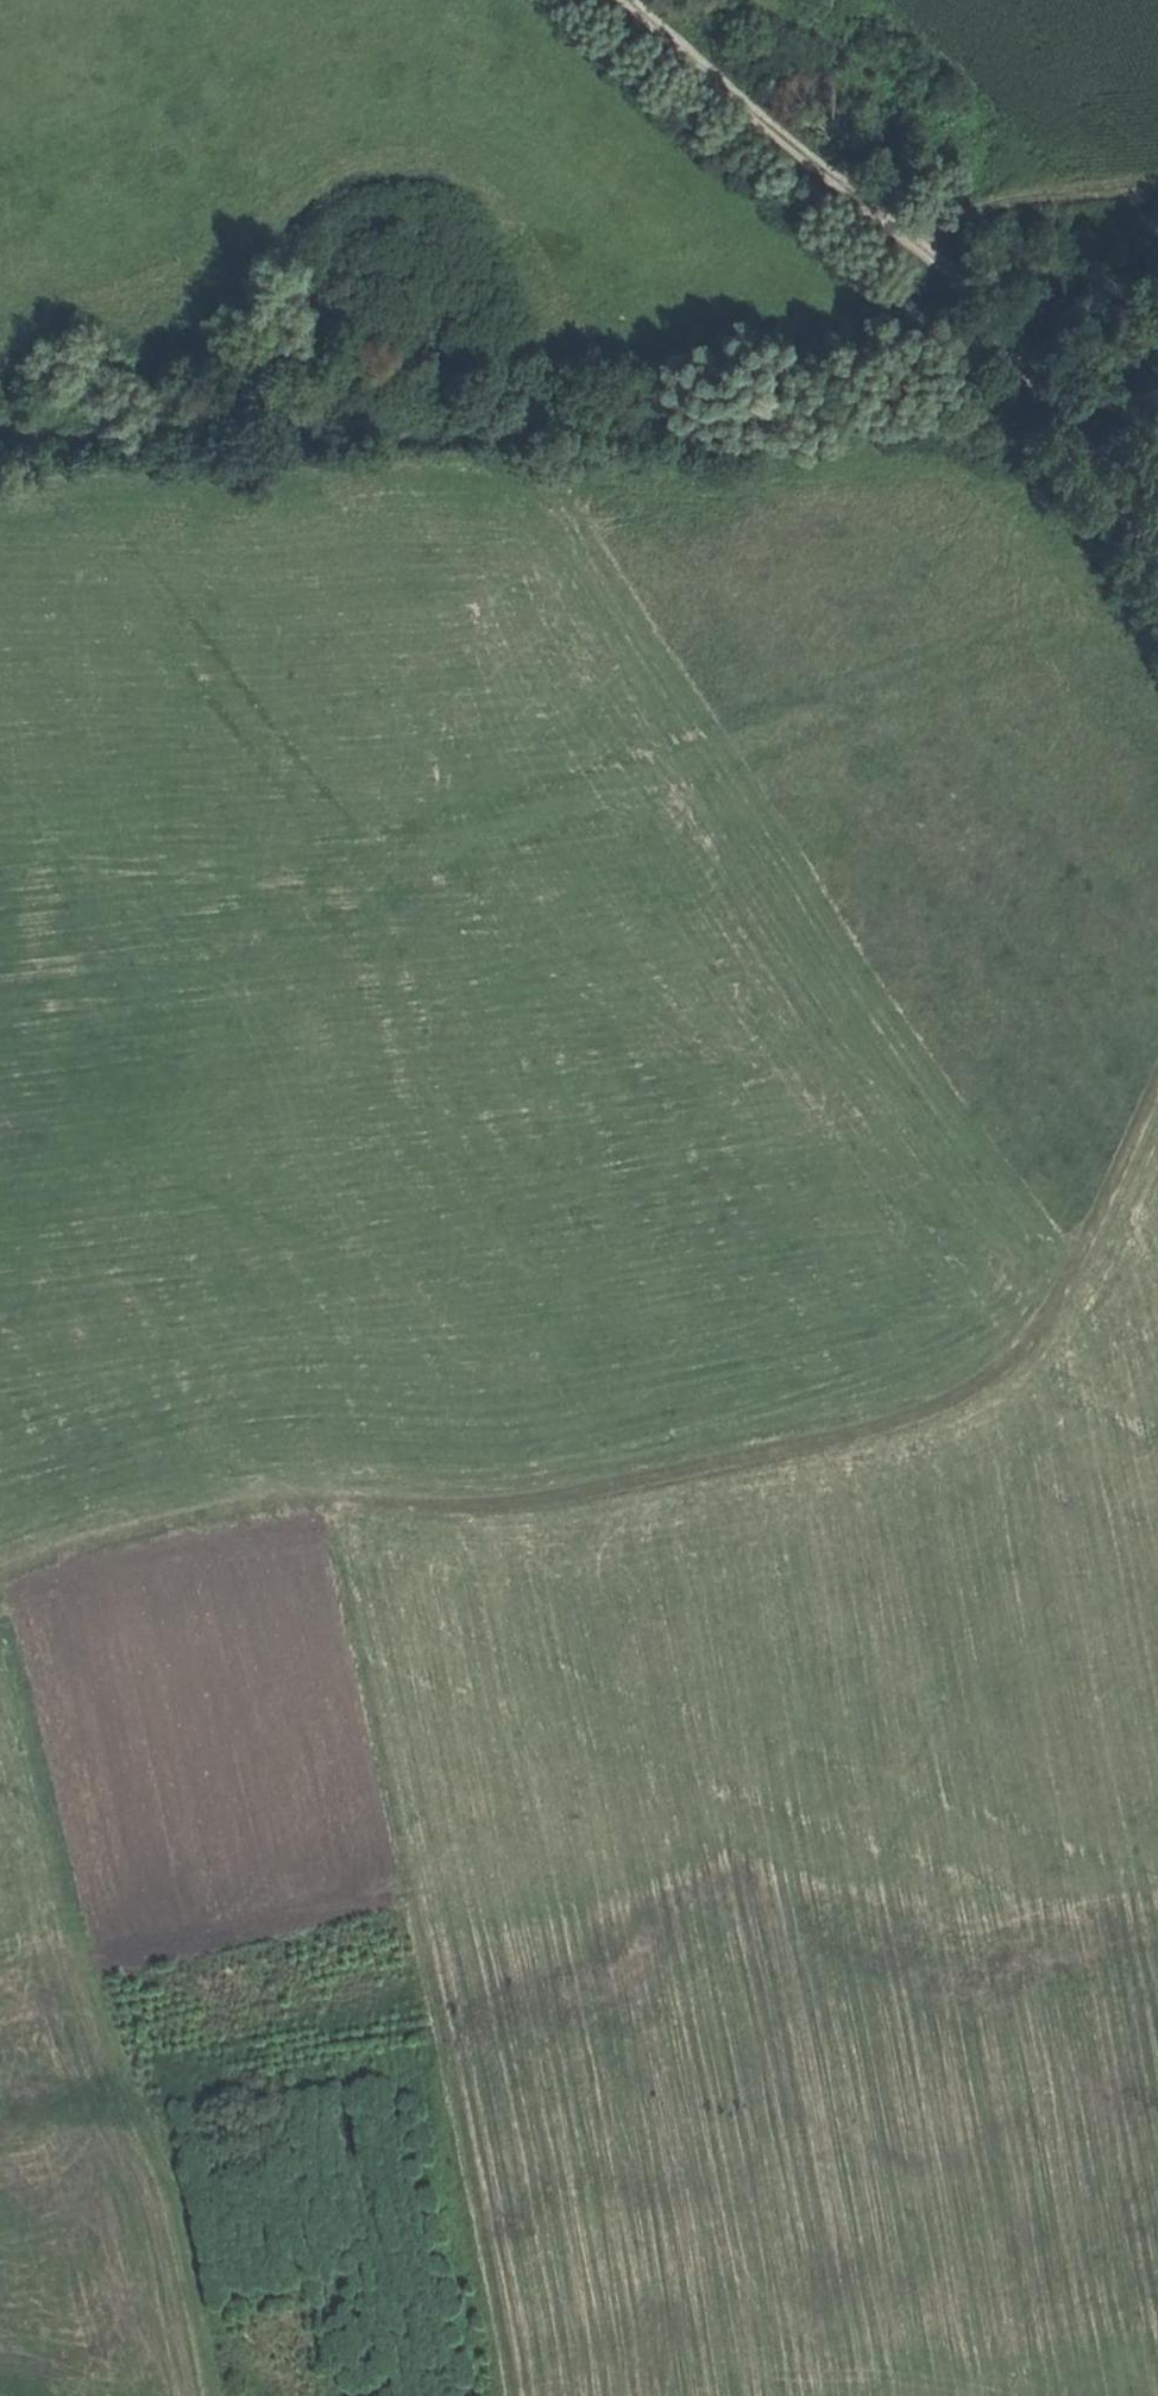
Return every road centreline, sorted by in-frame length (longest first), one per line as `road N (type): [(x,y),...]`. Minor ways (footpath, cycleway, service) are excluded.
road 1 (track): [(0,1582),(115,1538),(316,1504),(540,1503),(909,1415),(985,1373),(1056,1309),(1157,1077)]
road 2 (track): [(980,310),(1064,402),(1157,543)]
road 3 (track): [(917,248),(973,206),(1157,192)]

